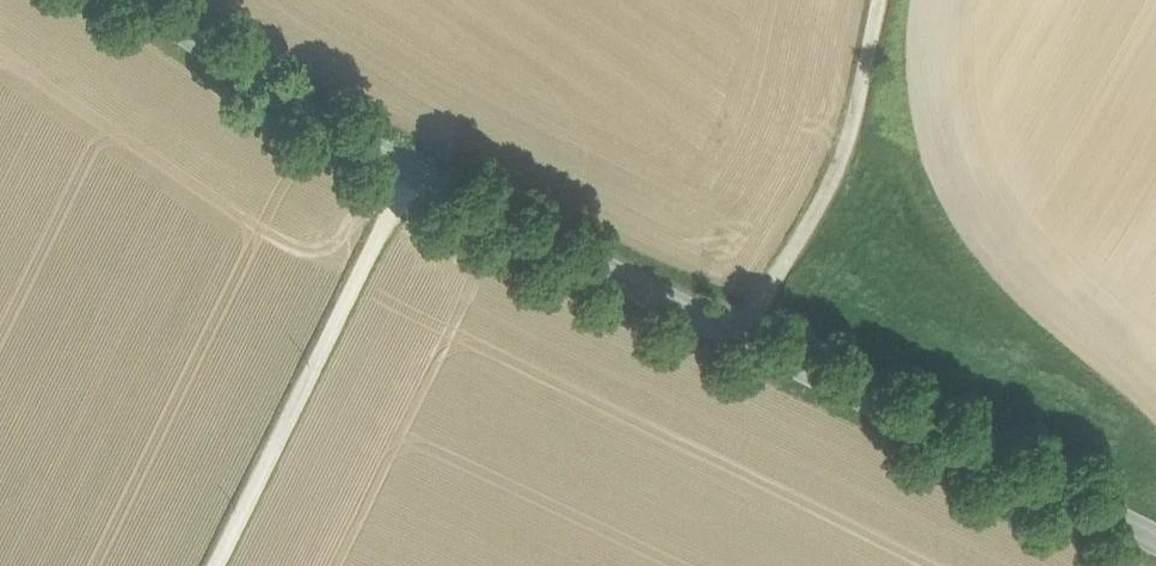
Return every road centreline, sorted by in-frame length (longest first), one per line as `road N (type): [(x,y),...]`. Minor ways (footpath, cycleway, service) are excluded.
road 1 (secondary): [(1155,540),(733,343),(412,174)]
road 2 (unclassified): [(218,565),(412,174)]
road 3 (track): [(882,0),(851,134),(816,221),(733,343)]
road 4 (secondary): [(412,174),(155,0)]

